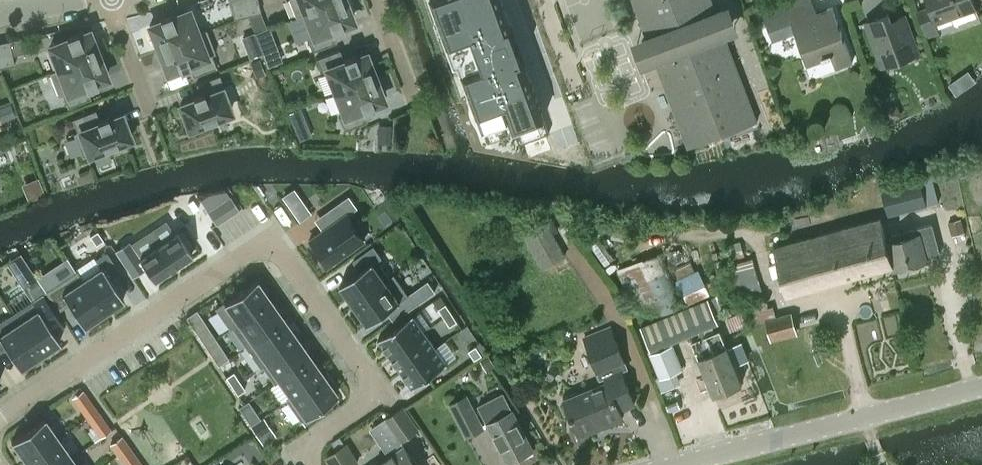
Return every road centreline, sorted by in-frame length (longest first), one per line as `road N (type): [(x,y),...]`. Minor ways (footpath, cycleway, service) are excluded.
road 1 (residential): [(0,417),(266,235),(375,392),(304,447),(314,464)]
road 2 (unclassified): [(677,464),(981,384)]

